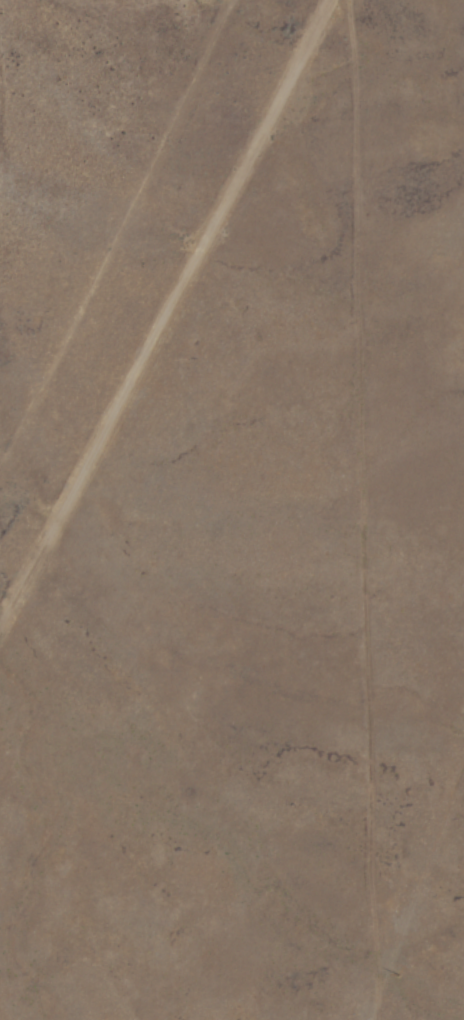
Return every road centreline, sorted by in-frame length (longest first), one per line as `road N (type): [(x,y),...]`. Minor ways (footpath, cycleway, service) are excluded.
road 1 (track): [(343,1019),(355,625),(345,0)]
road 2 (track): [(0,633),(335,0)]

